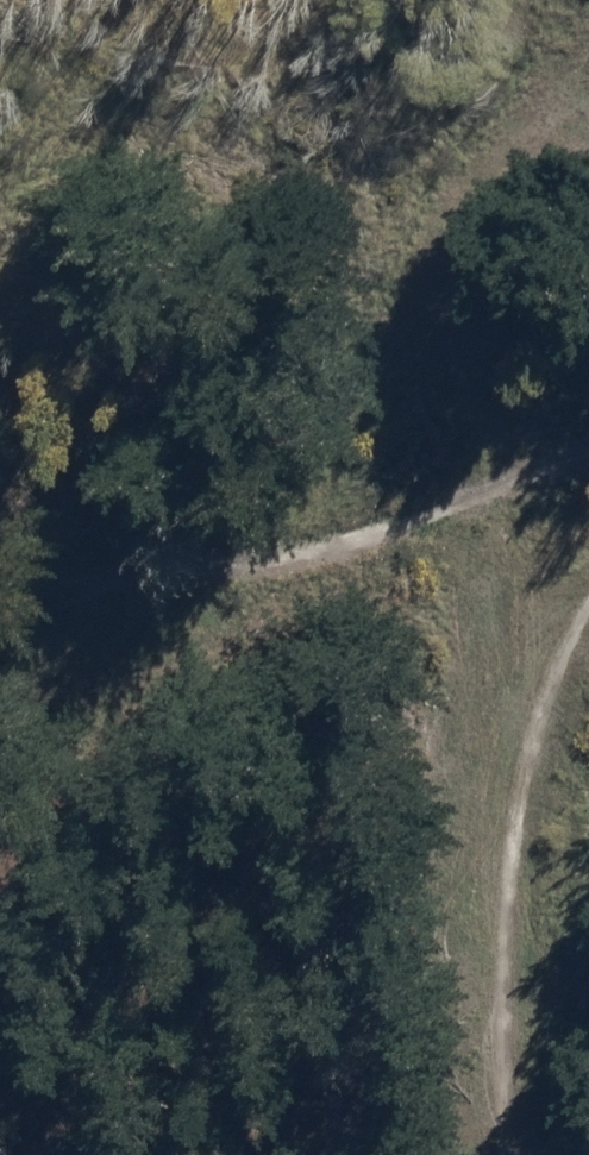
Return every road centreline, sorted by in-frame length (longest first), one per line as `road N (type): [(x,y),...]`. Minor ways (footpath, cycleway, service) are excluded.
road 1 (track): [(575,0),(473,183),(460,363),(457,491),(534,646),(488,891),(513,1154)]
road 2 (track): [(0,786),(229,542),(473,183)]
road 3 (track): [(588,439),(457,491),(0,589)]

